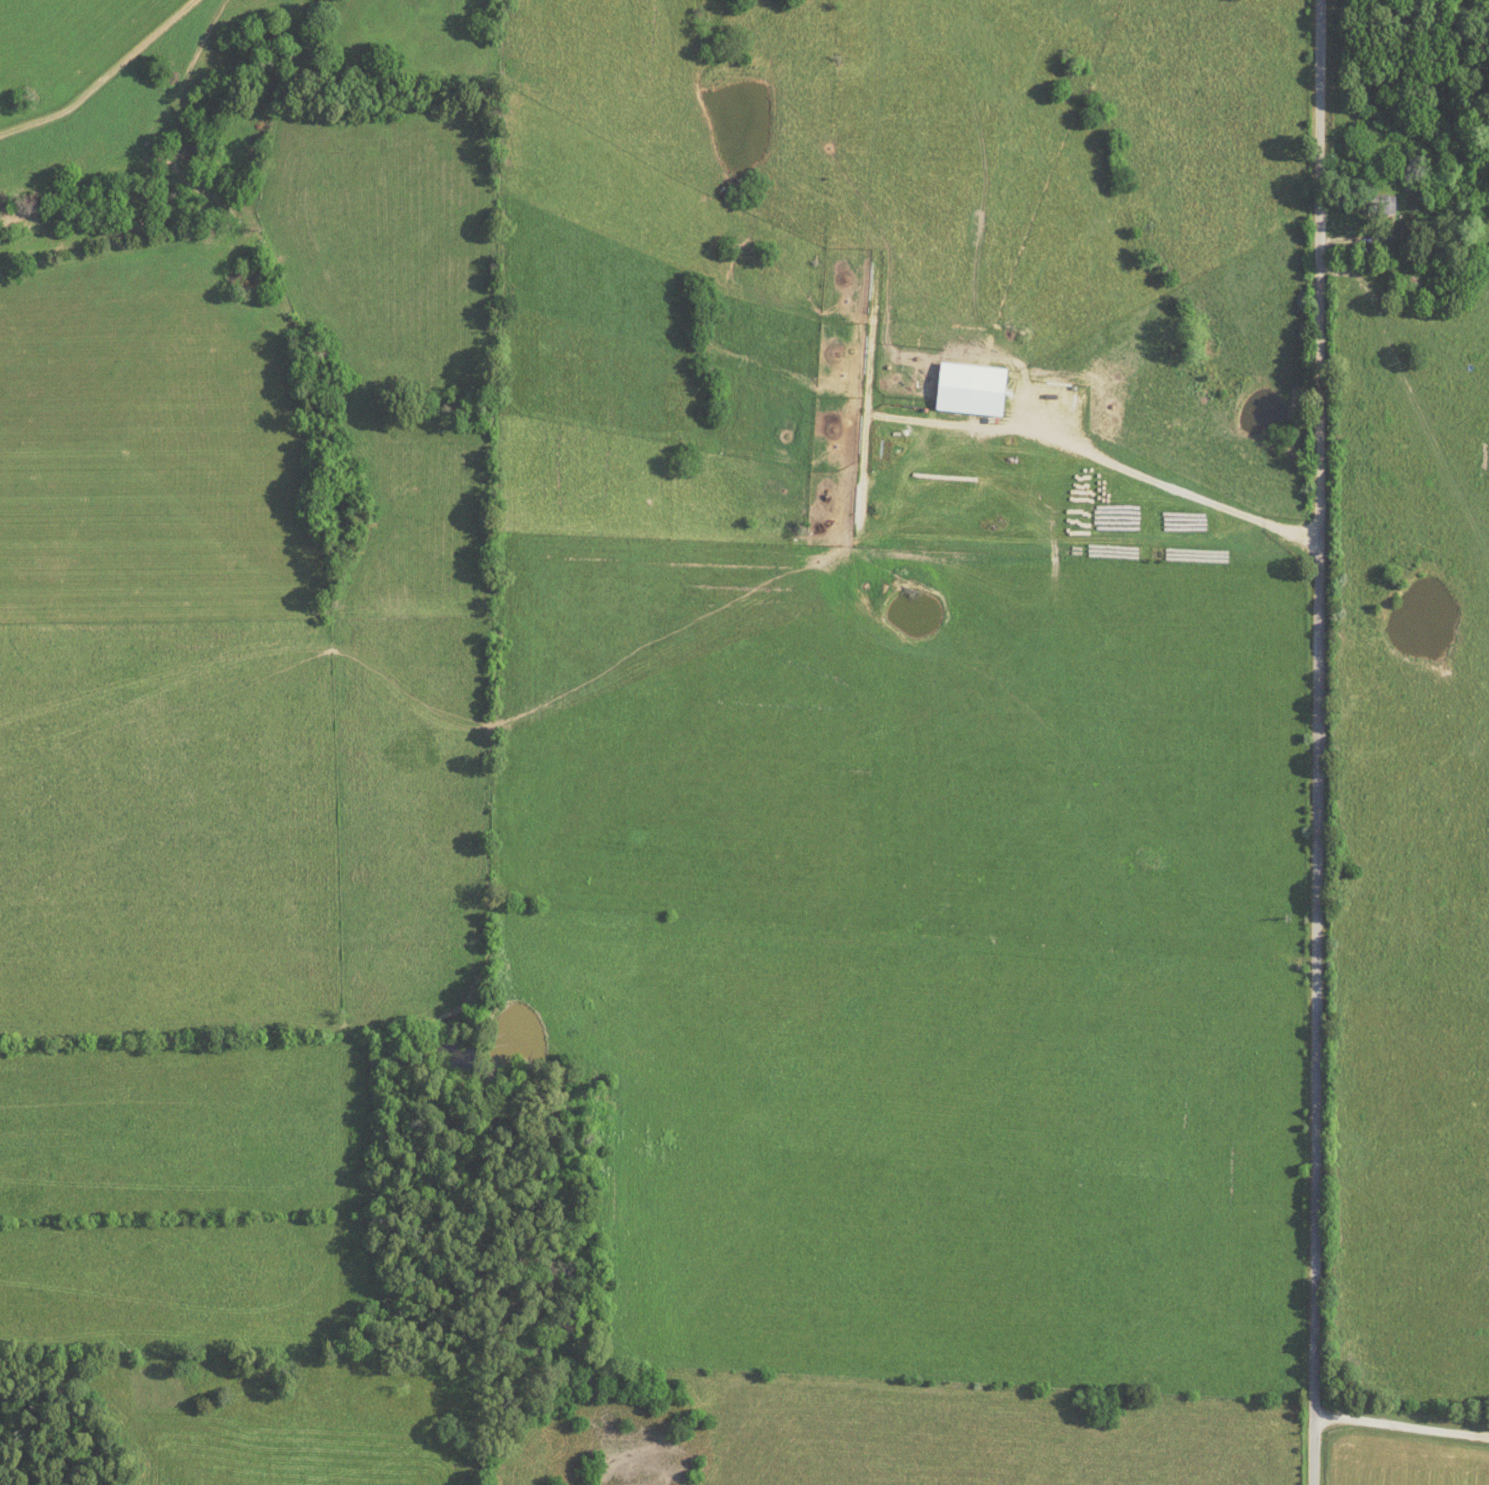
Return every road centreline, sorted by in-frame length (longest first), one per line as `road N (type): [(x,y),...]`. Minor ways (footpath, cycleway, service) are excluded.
road 1 (residential): [(1317,1484),(1326,0)]

